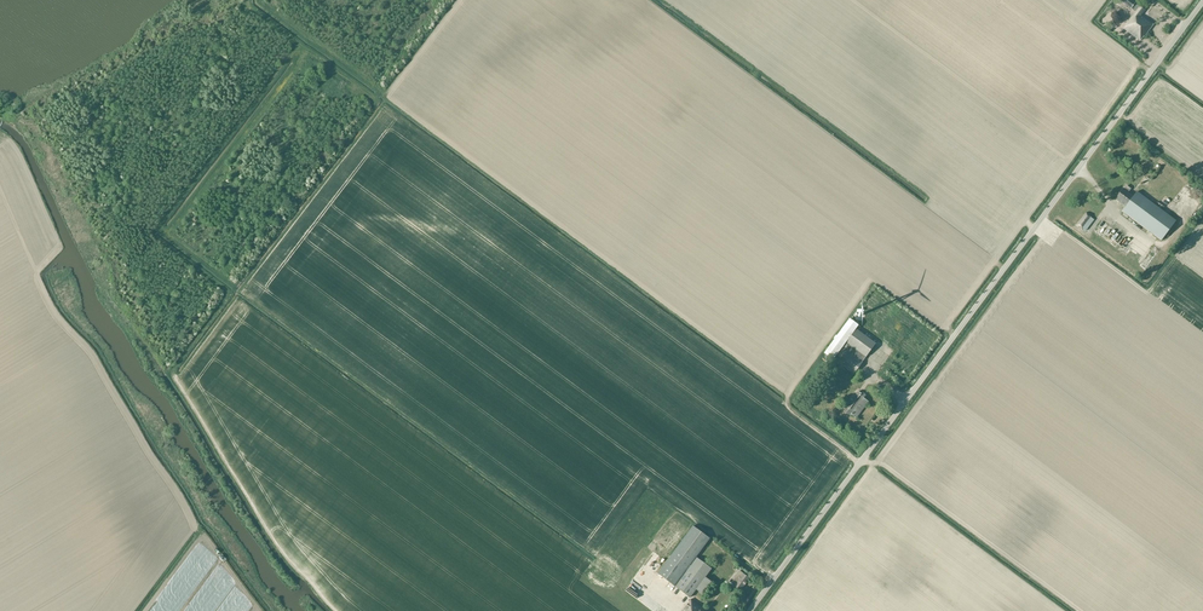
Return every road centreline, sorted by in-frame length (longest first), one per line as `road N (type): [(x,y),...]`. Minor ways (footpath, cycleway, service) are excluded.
road 1 (unclassified): [(750,610),(1202,2)]
road 2 (track): [(300,46),(154,238),(229,296),(174,370),(175,382),(275,545),(335,610)]
road 3 (track): [(373,99),(248,0)]
road 4 (track): [(384,94),(256,0)]

